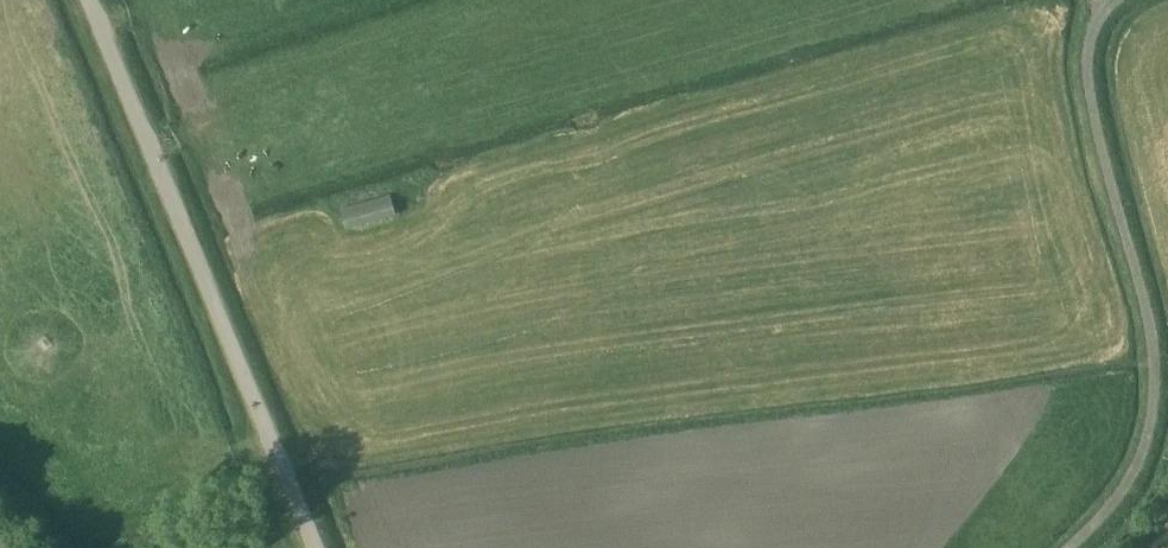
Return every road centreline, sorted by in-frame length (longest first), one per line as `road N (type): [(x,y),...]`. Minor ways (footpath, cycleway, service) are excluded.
road 1 (unclassified): [(1067,547),(1117,501),(1136,469),(1154,388),(1146,304),(1086,66),(1089,37),(1114,0)]
road 2 (unclassified): [(316,547),(91,0)]

